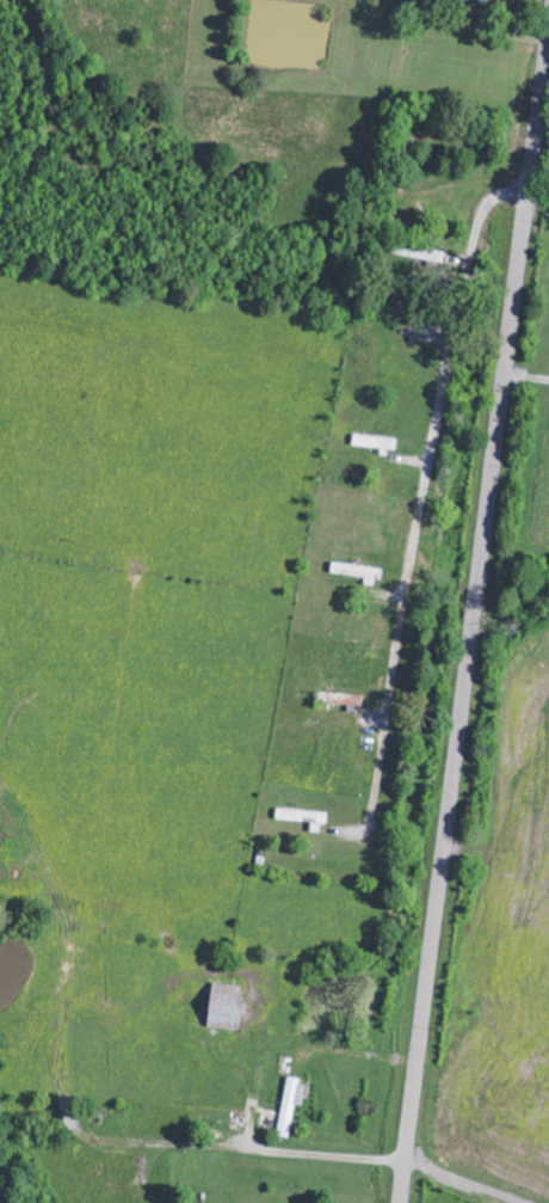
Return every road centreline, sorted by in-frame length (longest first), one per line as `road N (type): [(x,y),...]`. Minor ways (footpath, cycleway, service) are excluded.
road 1 (tertiary): [(402,1202),(548,36)]
road 2 (residential): [(528,194),(488,209),(461,299),(415,515),(370,815)]

